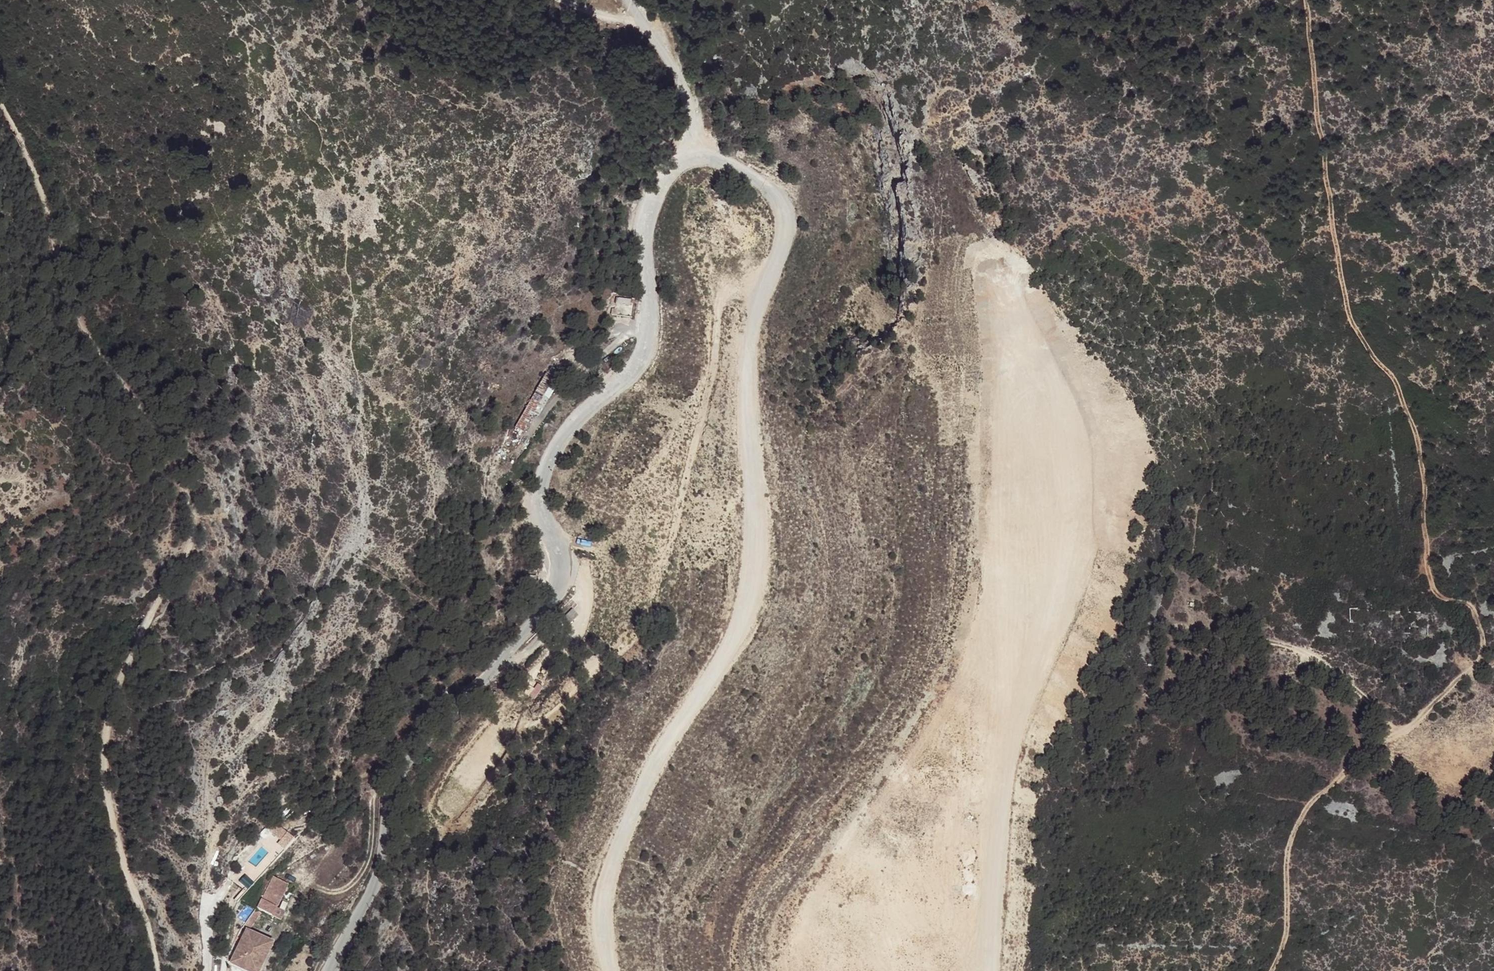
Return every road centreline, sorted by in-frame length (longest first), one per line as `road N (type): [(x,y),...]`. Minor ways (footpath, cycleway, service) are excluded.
road 1 (unclassified): [(328,970),(377,880),(406,769),(561,590),(562,557),(543,511),(542,475),(571,430),(646,351),(651,209),(671,174),(701,159),(691,95),(640,0)]
road 2 (track): [(1270,970),(1283,949),(1289,839),(1310,805),(1437,701),(1480,660),(1484,645),(1469,606),(1441,598),(1431,581),(1420,450),(1398,387),(1348,305),(1307,0)]
road 3 (track): [(536,0),(575,18),(653,31)]

